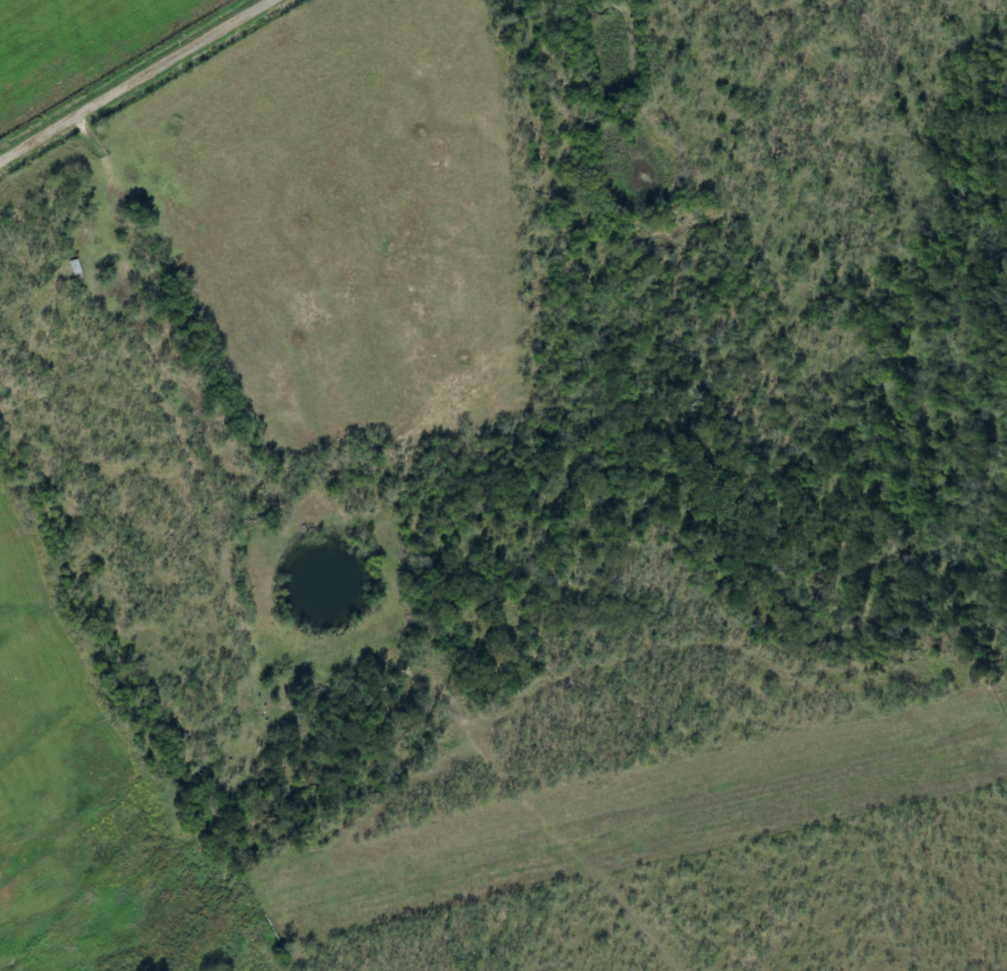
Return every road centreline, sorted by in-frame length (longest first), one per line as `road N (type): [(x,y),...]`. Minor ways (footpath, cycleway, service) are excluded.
road 1 (residential): [(0,169),(282,0)]

